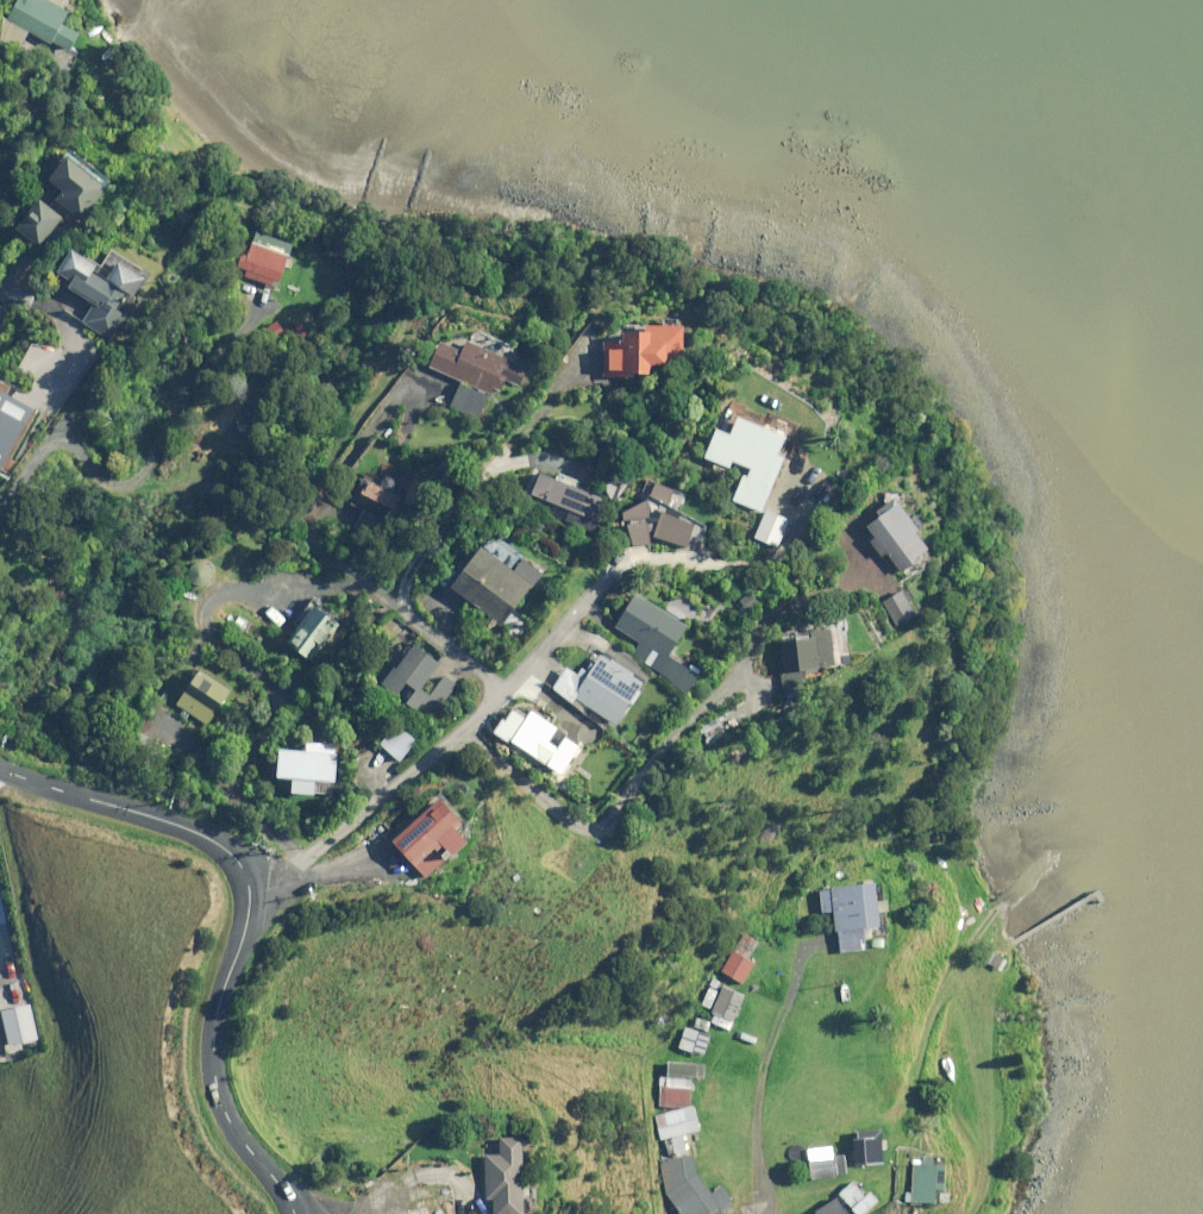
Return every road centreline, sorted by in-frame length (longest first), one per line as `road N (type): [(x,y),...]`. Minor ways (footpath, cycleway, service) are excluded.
road 1 (residential): [(247,879),(330,839),(491,697),(481,668),(315,545),(310,513),(331,480)]
road 2 (residential): [(247,879),(248,920),(217,1015),(212,1069),(240,1139),(294,1213)]
road 3 (residential): [(0,767),(207,837),(233,855),(247,879)]
road 4 (track): [(913,1083),(979,1168),(967,1213)]

